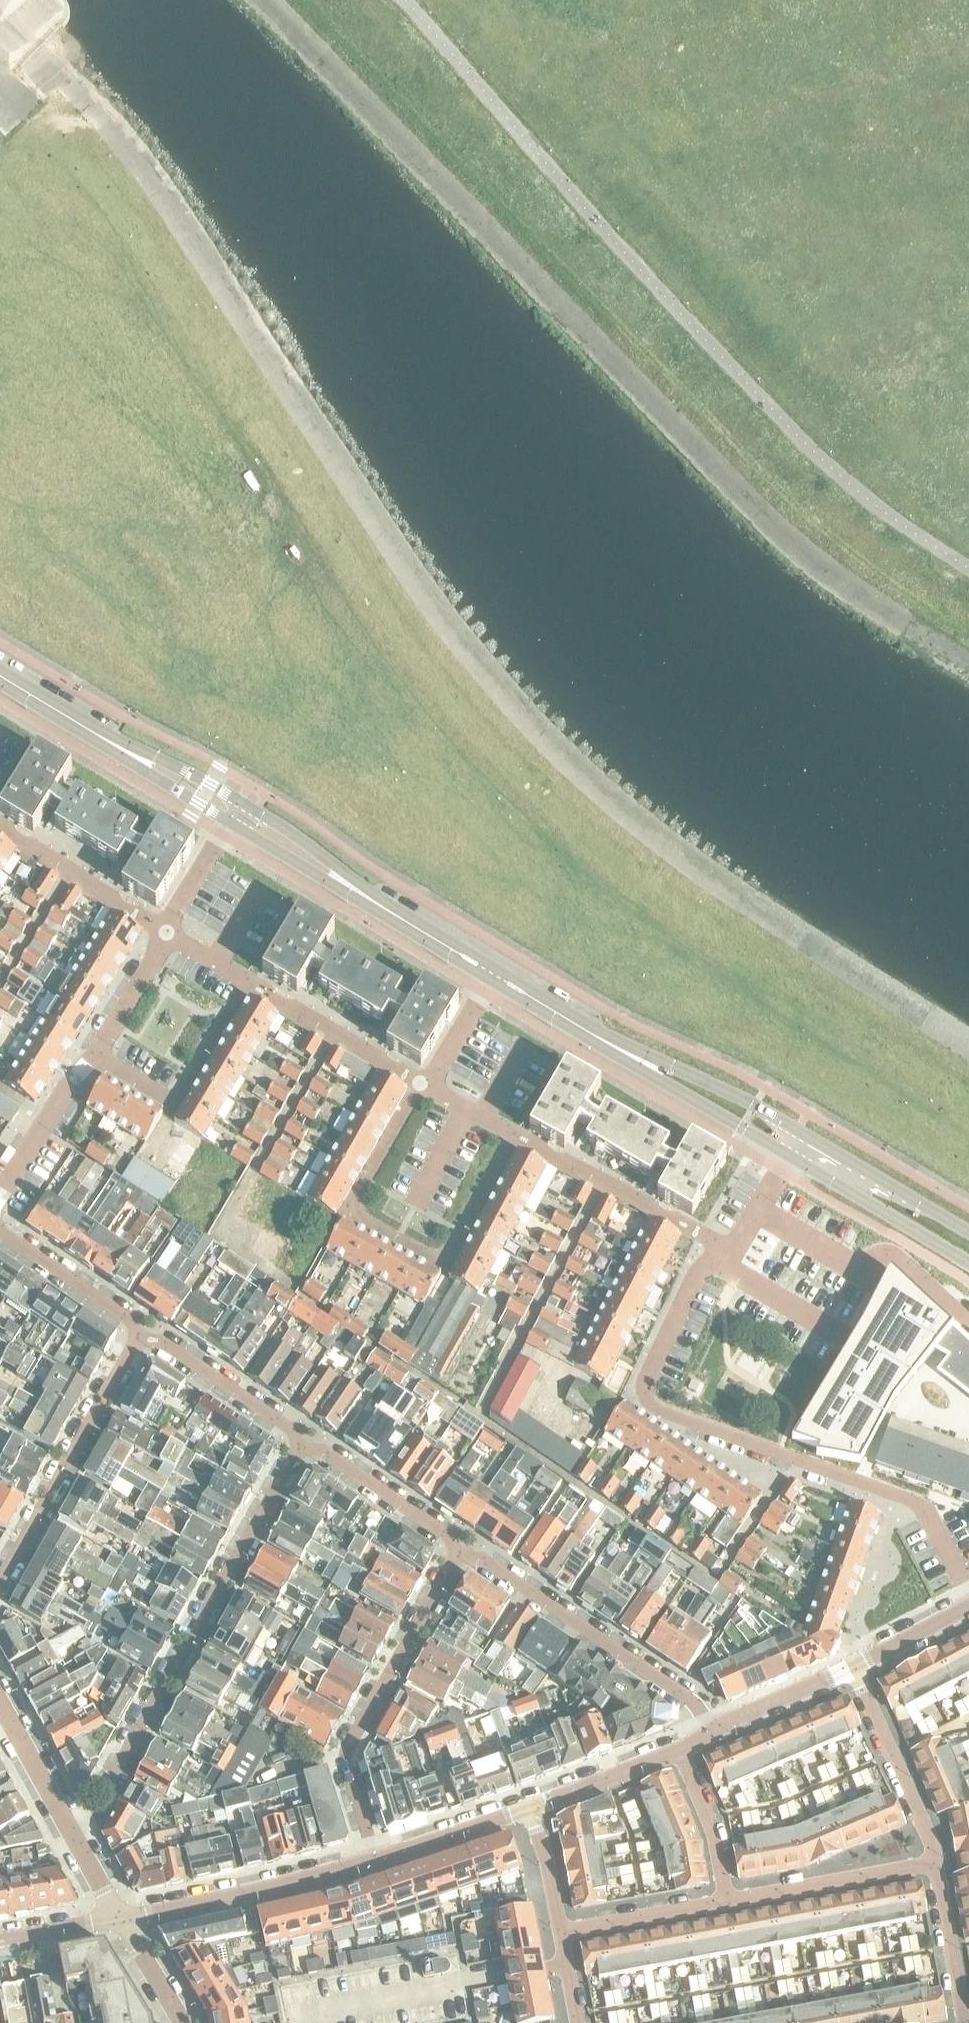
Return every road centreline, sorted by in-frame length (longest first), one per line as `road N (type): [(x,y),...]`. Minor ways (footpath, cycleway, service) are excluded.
road 1 (residential): [(305,1440),(81,1846)]
road 2 (residential): [(419,1079),(345,1211),(442,1265),(512,1133)]
road 3 (tertiary): [(796,1145),(490,972)]
road 4 (residential): [(376,1860),(346,1754),(458,1554)]
road 5 (residential): [(458,1554),(487,1562),(696,1702),(714,1731)]
road 6 (tertiary): [(490,972),(236,812)]
road 7 (residential): [(0,1578),(134,1325)]
road 8 (tertiary): [(236,812),(0,675)]
road 9 (residential): [(121,1919),(376,1860)]
road 10 (residential): [(655,1408),(896,1493)]
road 11 (residential): [(758,1207),(865,1267),(883,1257),(904,1261),(968,1321)]
road 12 (residential): [(730,1250),(512,1133)]
road 13 (residential): [(92,1052),(171,1099),(247,977)]
road 14 (residential): [(936,1860),(726,1901)]
road 15 (residential): [(936,1860),(854,1665)]
road 16 (residential): [(134,1325),(305,1440)]
road 17 (residential): [(419,1079),(247,977)]
road 18 (tertiary): [(968,1246),(796,1145)]
road 19 (residential): [(166,931),(0,826)]
road 20 (residential): [(655,1408),(642,1390),(646,1370),(699,1267),(730,1250)]
road 21 (residential): [(305,1440),(444,1532),(458,1554)]
road 22 (residential): [(726,1901),(556,1930)]
road 23 (residential): [(0,1193),(92,1052)]
road 24 (residential): [(524,1809),(680,1748)]
road 25 (residential): [(965,2022),(936,1860)]
road 26 (residential): [(0,1231),(134,1325)]
road 27 (residential): [(726,1901),(717,1845),(680,1748)]
road 28 (residential): [(376,1860),(524,1809)]
road 29 (residential): [(714,1731),(854,1665)]
road 30 (residential): [(92,1052),(166,931)]
road 31 (residential): [(81,1846),(16,1732)]
road 32 (residential): [(968,1597),(926,1515),(896,1493)]
road 33 (residential): [(854,1665),(968,1607)]
road 34 (residential): [(556,1930),(543,1856),(524,1809)]
road 35 (residential): [(0,1940),(121,1919)]
road 36 (residential): [(181,2022),(121,1919)]

